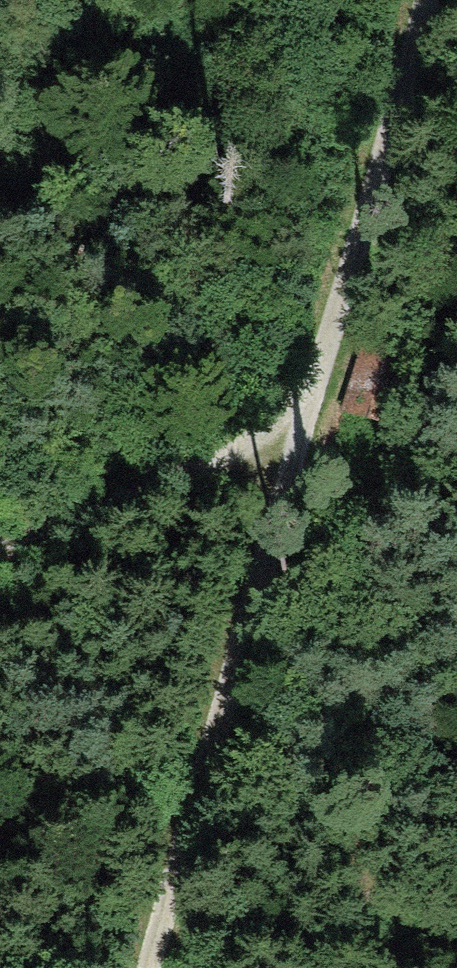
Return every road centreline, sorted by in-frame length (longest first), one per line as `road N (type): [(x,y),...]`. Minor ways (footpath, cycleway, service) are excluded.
road 1 (track): [(139,967),(427,0)]
road 2 (track): [(0,545),(65,522),(311,401)]

